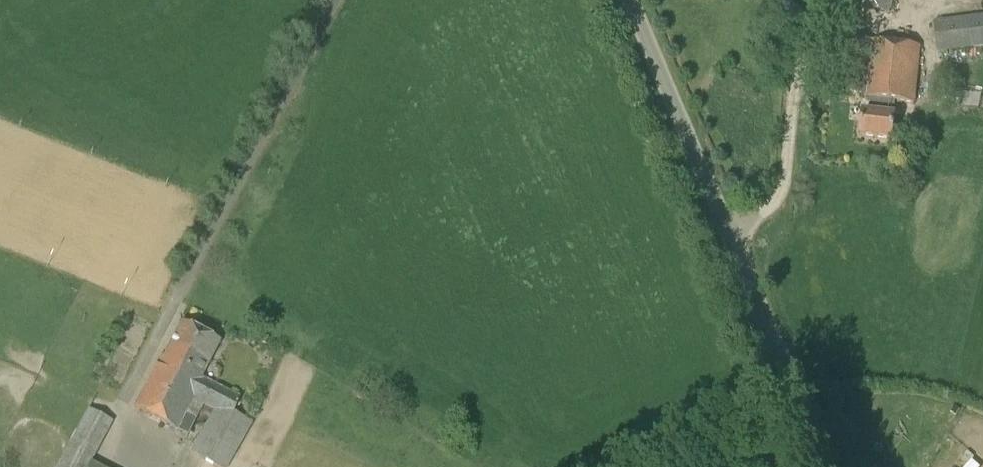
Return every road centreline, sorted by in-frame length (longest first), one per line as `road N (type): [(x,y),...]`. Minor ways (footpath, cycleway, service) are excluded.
road 1 (unclassified): [(734,234),(784,184),(805,0)]
road 2 (unclassified): [(734,234),(633,0)]
road 3 (unclassified): [(828,466),(734,234)]

